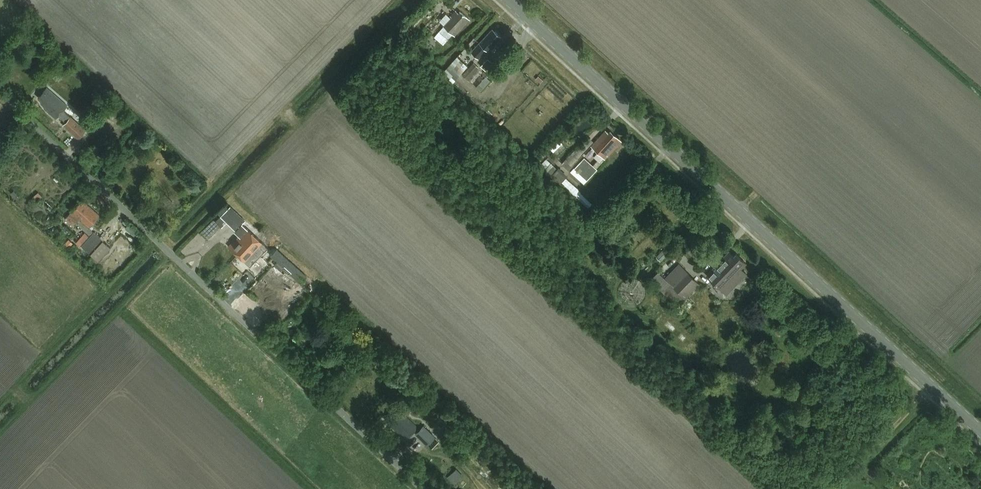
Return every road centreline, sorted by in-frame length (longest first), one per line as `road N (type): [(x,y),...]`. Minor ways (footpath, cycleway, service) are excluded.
road 1 (secondary): [(980,429),(509,0)]
road 2 (unclassified): [(424,488),(0,90)]

